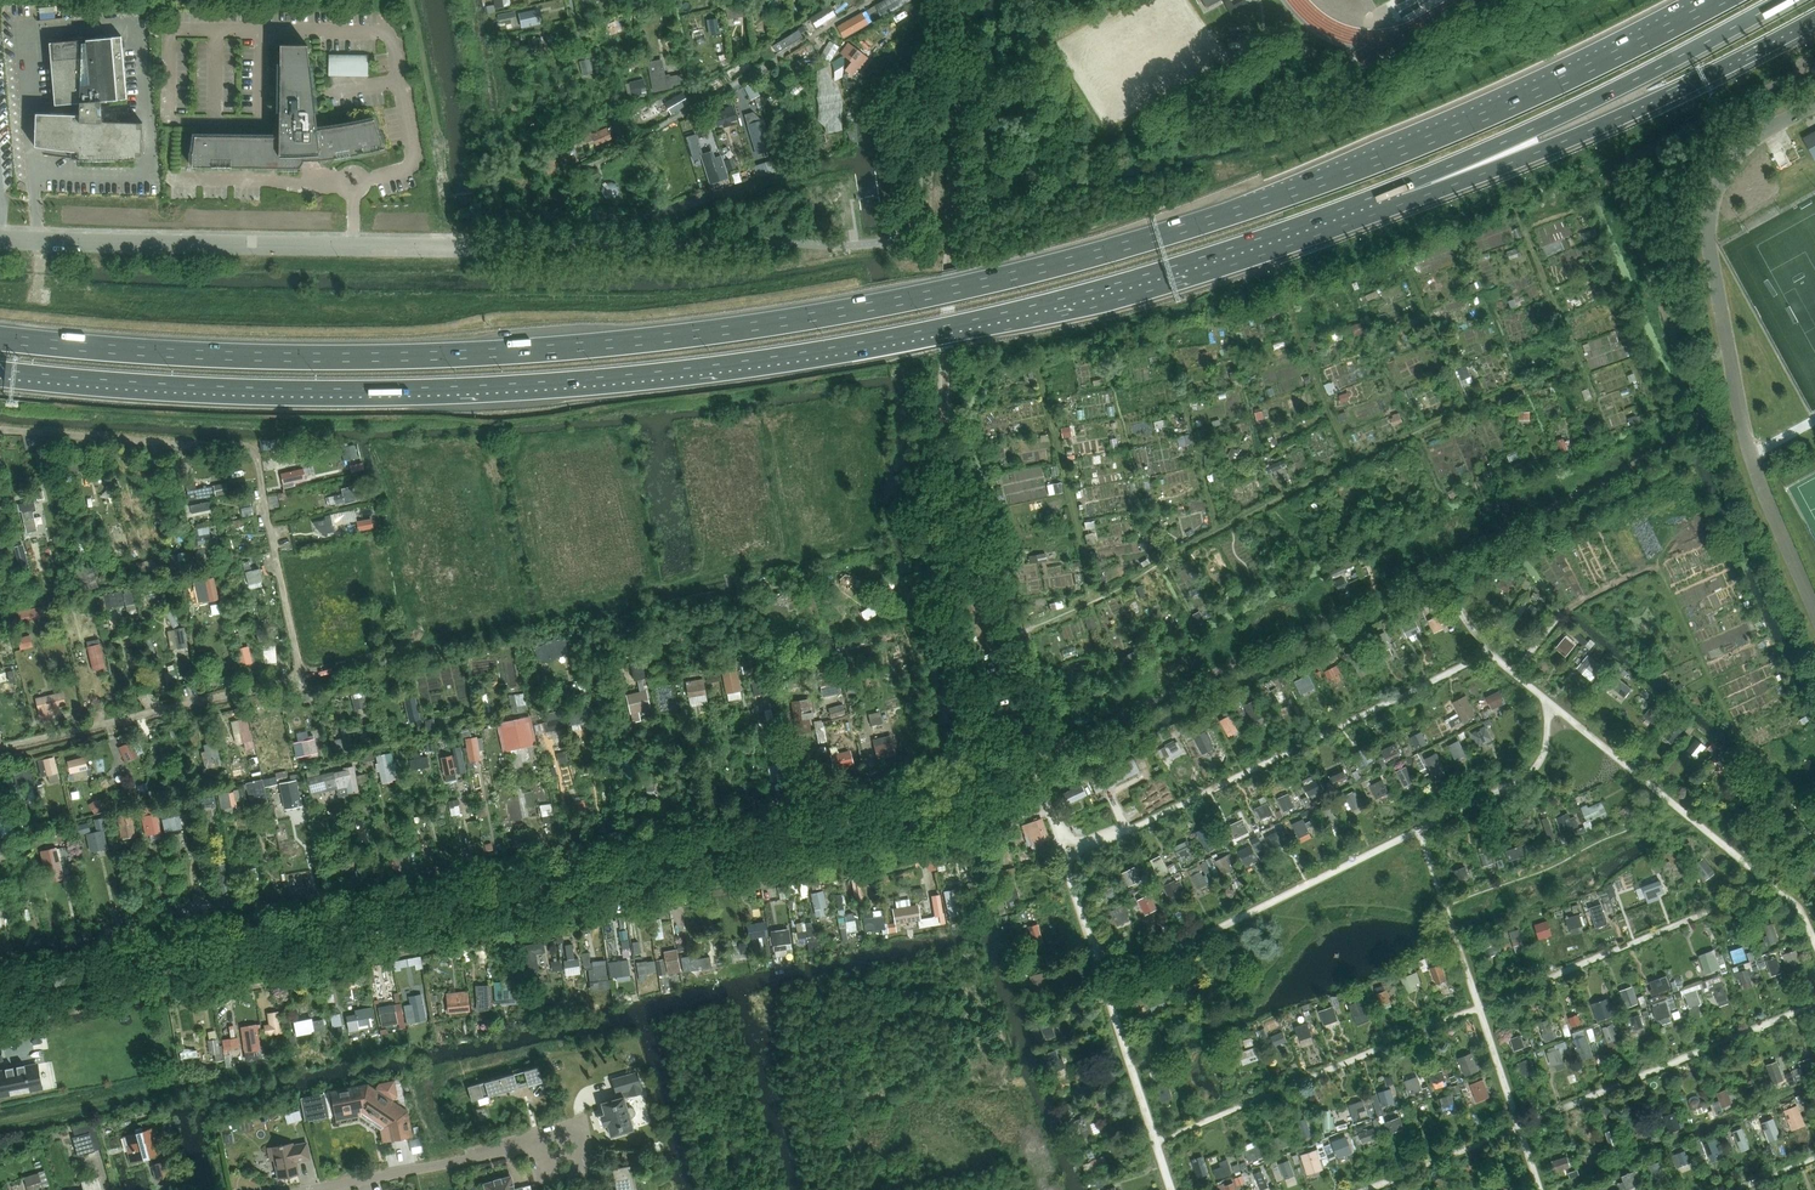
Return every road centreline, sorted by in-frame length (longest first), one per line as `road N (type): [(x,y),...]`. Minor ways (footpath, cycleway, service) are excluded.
road 1 (trunk): [(1723,0),(1515,103),(1318,183),(1102,253),(873,306),(670,338),(437,356),(171,353),(0,338)]
road 2 (trunk): [(0,369),(333,389),(692,368),(1025,307),(1254,240),(1399,187)]
road 3 (unclassified): [(0,1000),(859,827),(981,793)]
road 4 (track): [(794,840),(783,789),(0,953)]
road 5 (unclassified): [(481,242),(0,238)]
road 6 (trunk): [(1399,187),(1542,150),(1814,19)]
road 7 (trunk): [(1399,187),(1554,119),(1784,0)]
road 8 (residential): [(295,1189),(550,1140),(567,1155)]
road 9 (unclassified): [(979,589),(1032,761),(981,793)]
road 10 (track): [(300,676),(513,627)]
road 11 (track): [(1420,829),(1535,765),(1548,705)]

